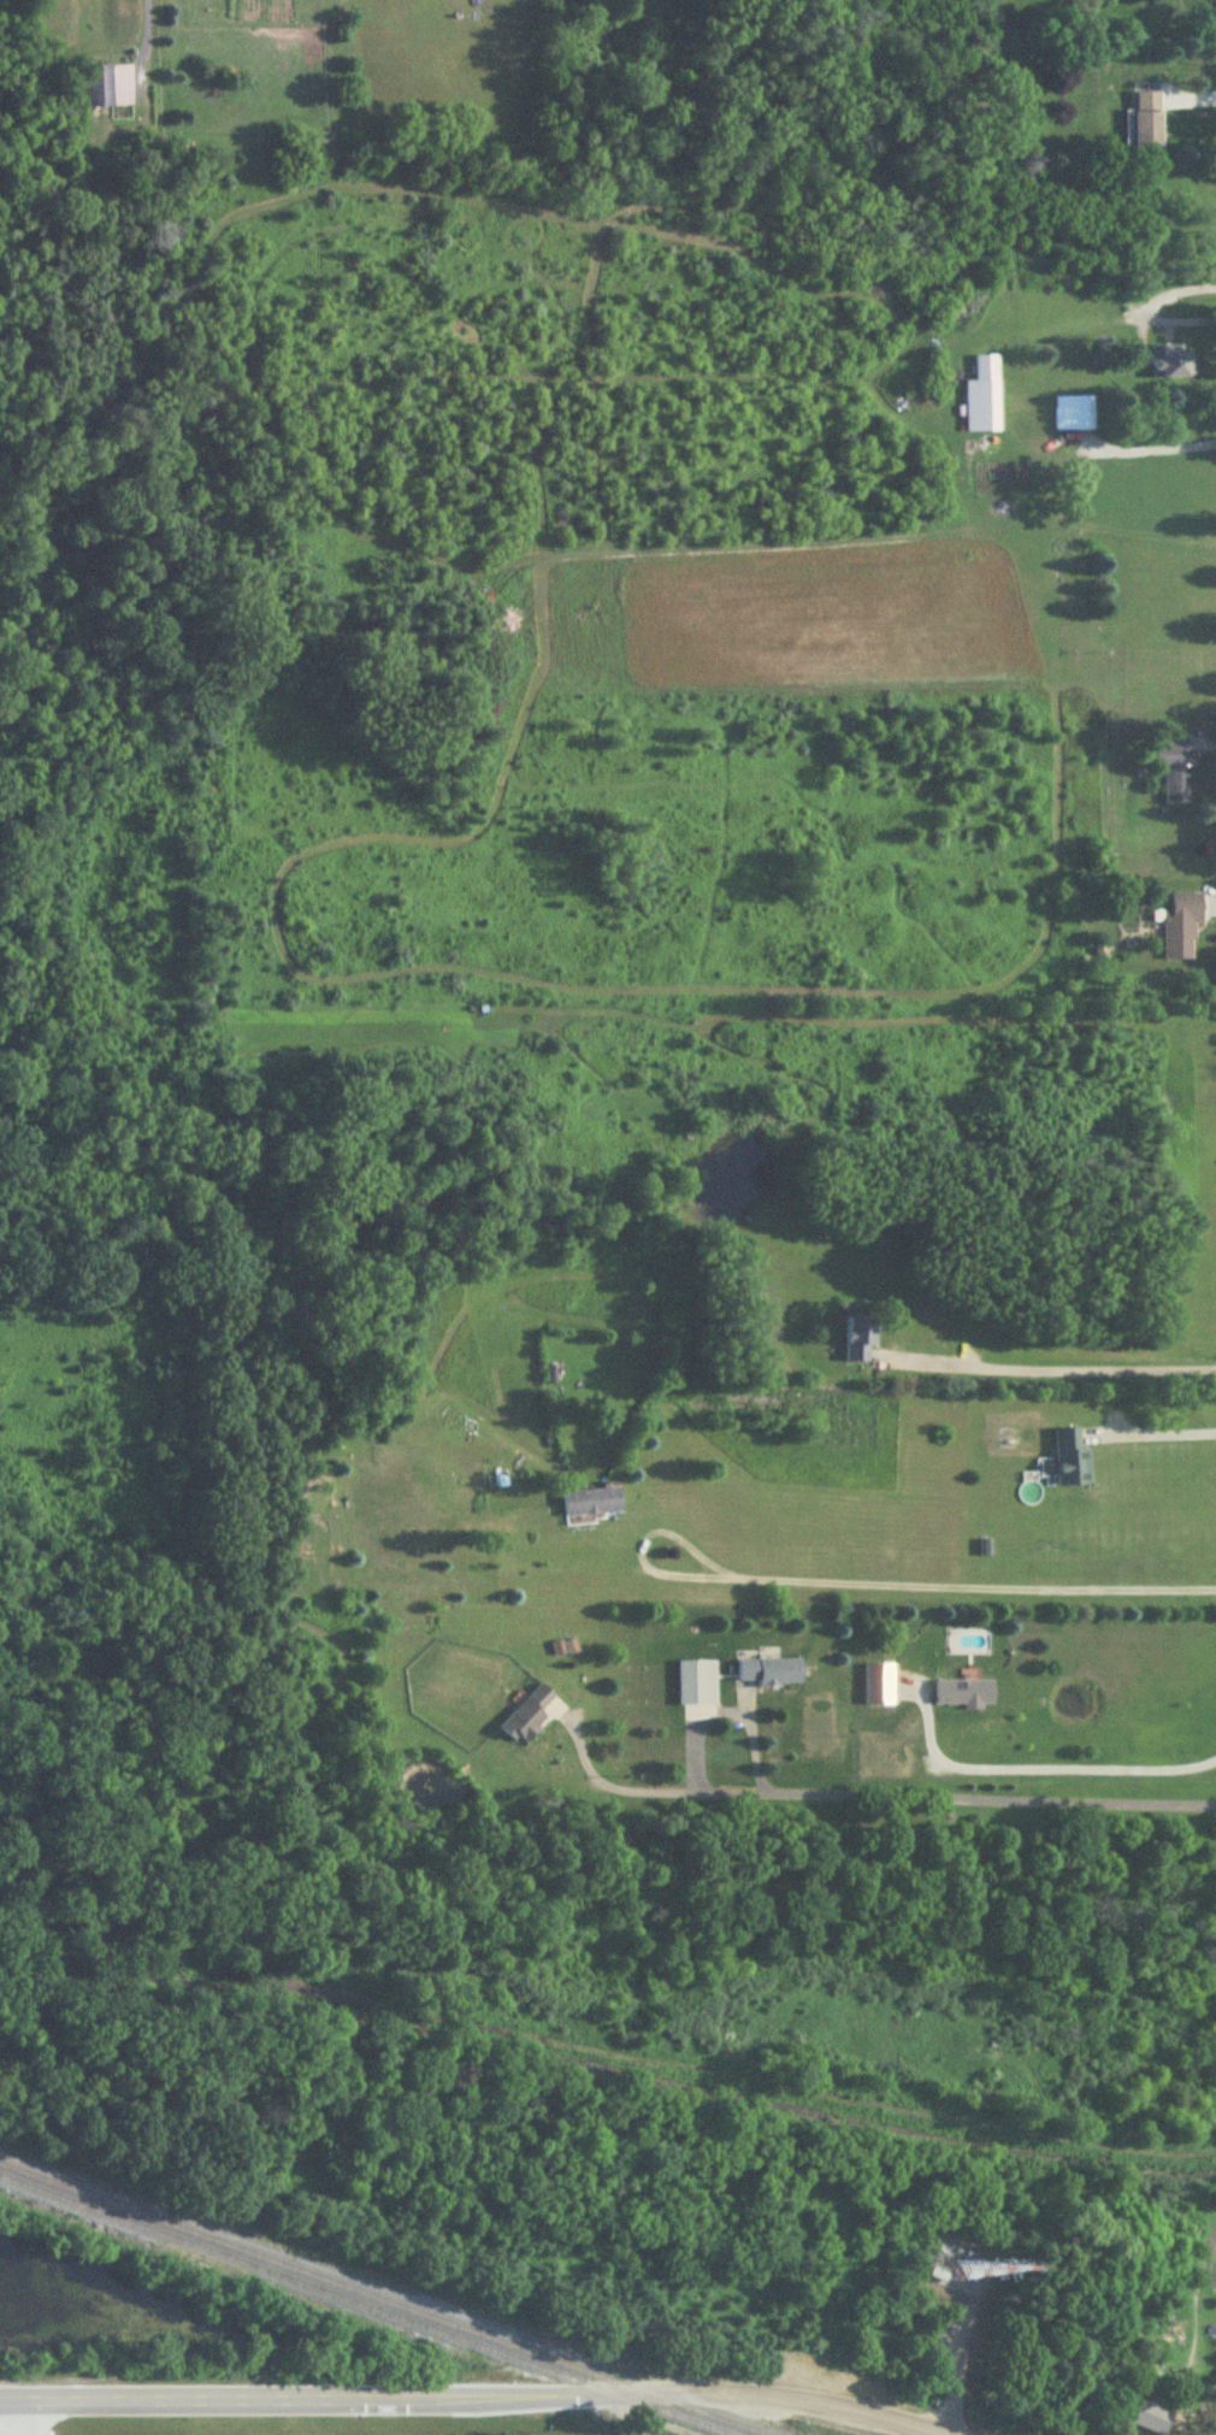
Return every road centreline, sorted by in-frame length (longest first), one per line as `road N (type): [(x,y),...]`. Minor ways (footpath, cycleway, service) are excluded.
road 1 (residential): [(0,2404),(429,2401)]
road 2 (residential): [(429,2401),(686,2394)]
road 3 (residential): [(686,2394),(809,2401)]
road 4 (residential): [(809,2401),(925,2434)]

